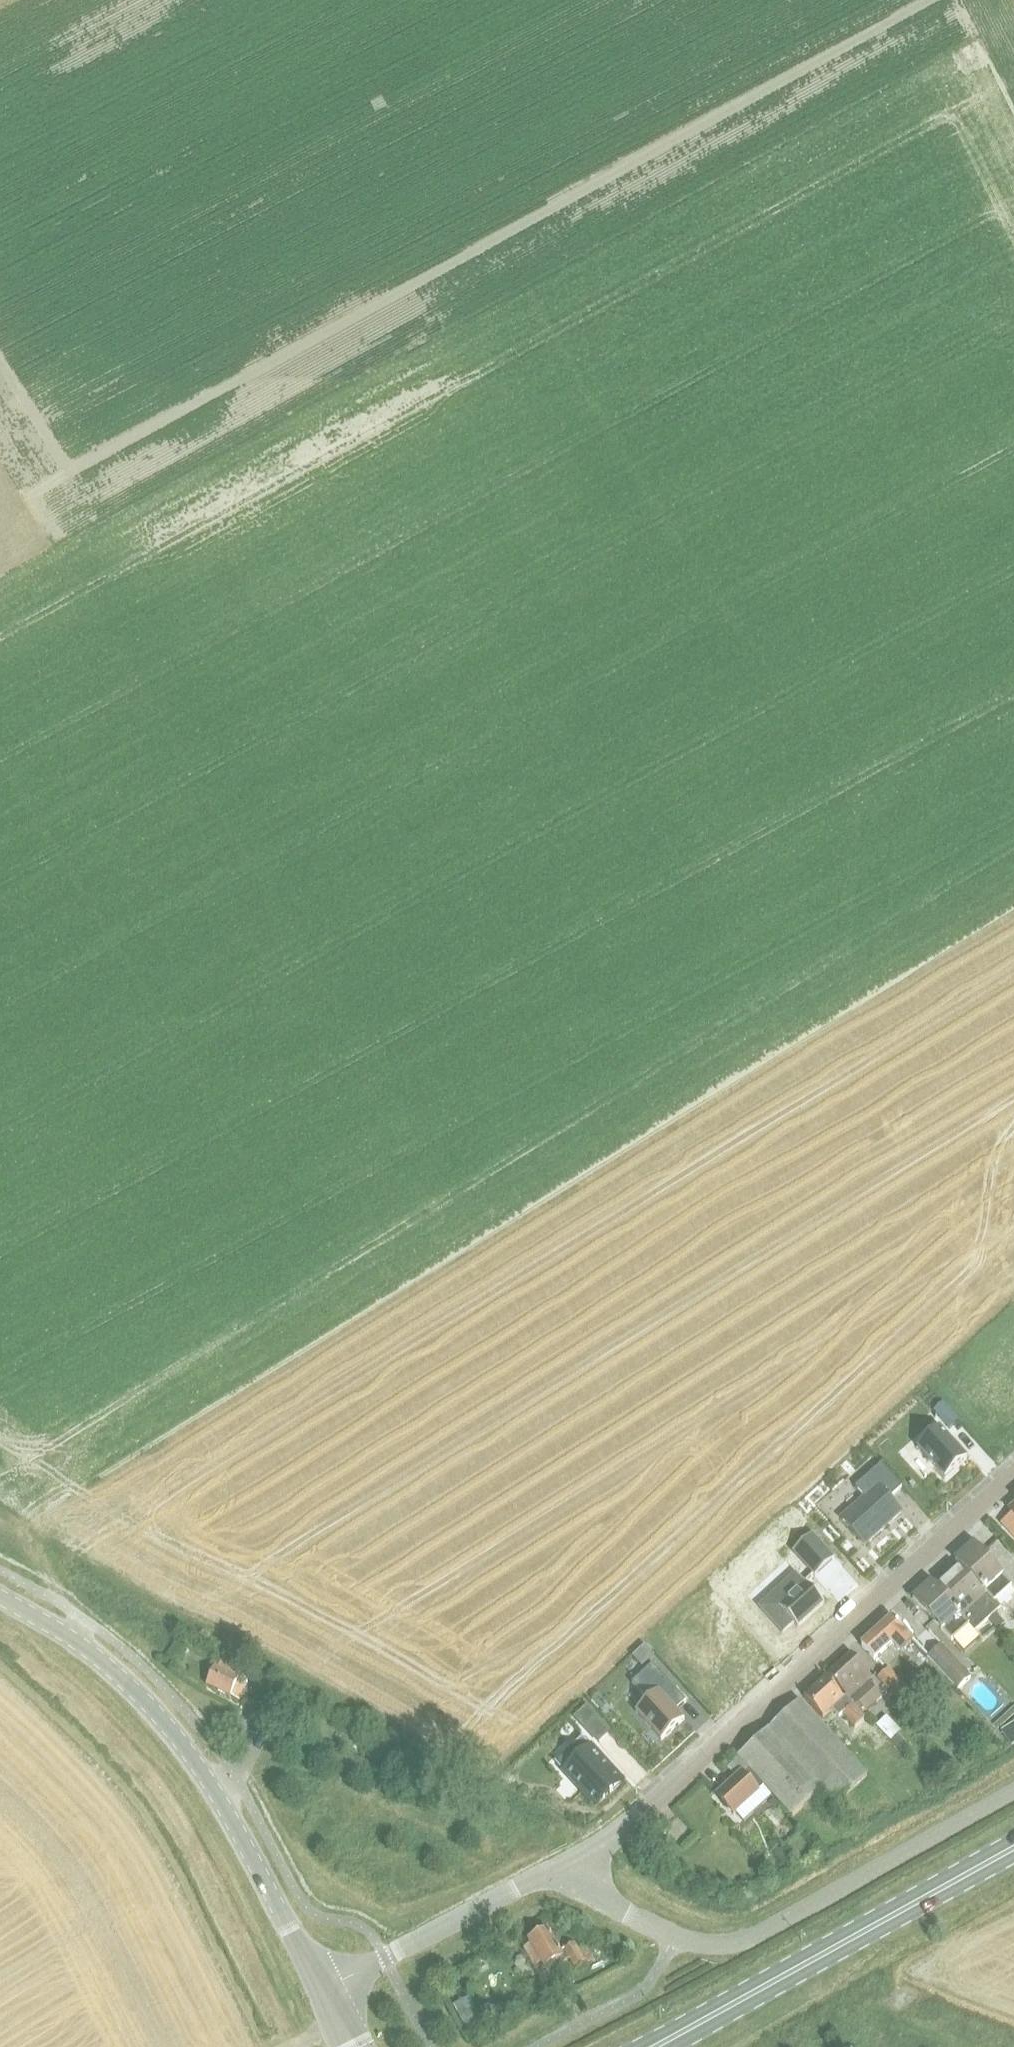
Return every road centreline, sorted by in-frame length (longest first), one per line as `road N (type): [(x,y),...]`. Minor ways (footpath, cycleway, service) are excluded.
road 1 (residential): [(558,1873),(630,1822),(1013,1477)]
road 2 (tertiary): [(322,1990),(237,1831),(170,1729),(87,1648),(0,1596)]
road 3 (residential): [(558,1873),(673,1937),(724,1945),(749,1940),(1013,1793)]
road 4 (secondary): [(655,2046),(1013,1847)]
road 5 (residential): [(322,1990),(558,1873)]

